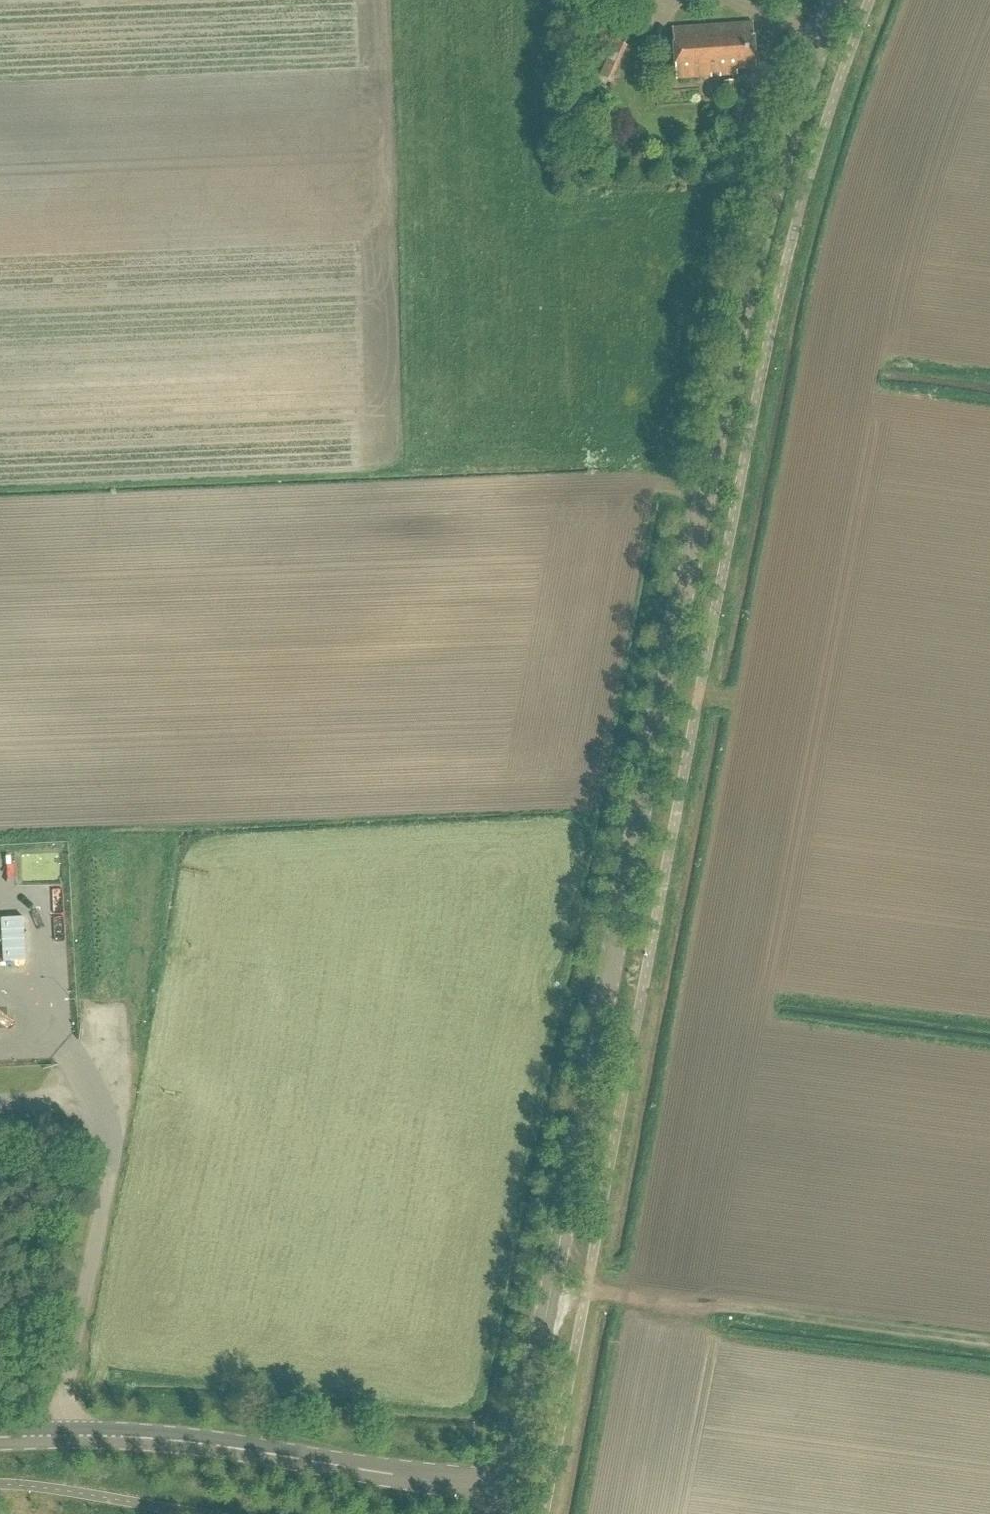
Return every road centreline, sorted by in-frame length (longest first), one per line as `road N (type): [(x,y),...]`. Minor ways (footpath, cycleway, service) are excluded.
road 1 (secondary): [(493,1482),(517,1461),(737,332),(802,89),(837,0)]
road 2 (secondary): [(0,1438),(199,1442),(448,1483),(493,1482)]
road 3 (track): [(989,1349),(551,1293)]

